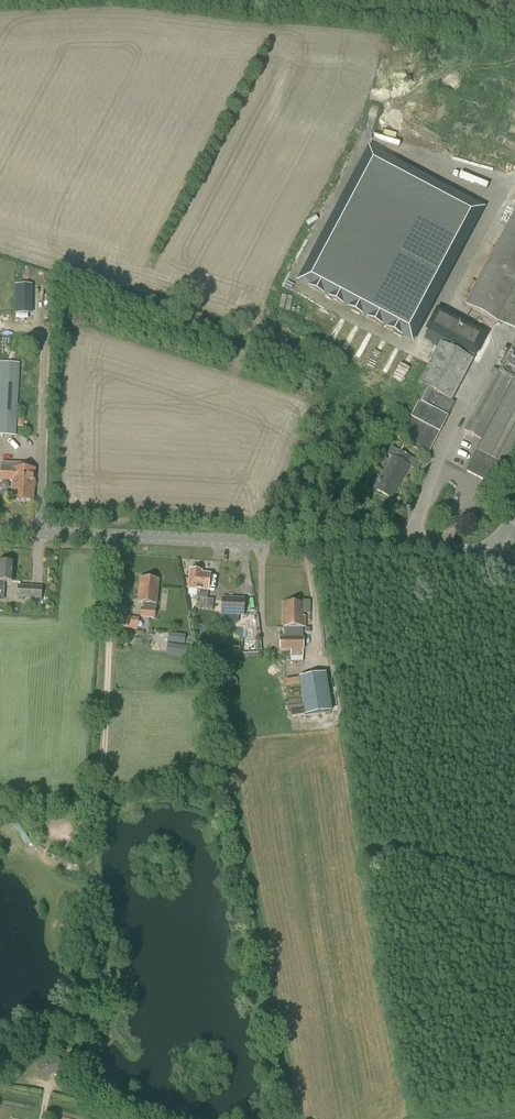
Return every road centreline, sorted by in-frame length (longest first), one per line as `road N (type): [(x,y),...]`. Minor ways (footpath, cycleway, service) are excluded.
road 1 (tertiary): [(0,531),(497,555)]
road 2 (track): [(58,838),(97,789),(102,766),(116,536)]

